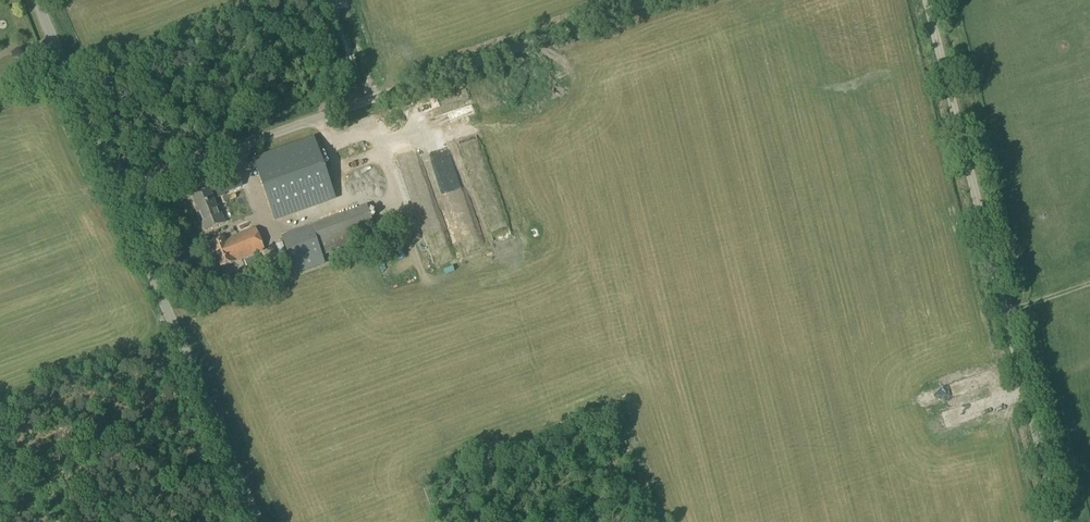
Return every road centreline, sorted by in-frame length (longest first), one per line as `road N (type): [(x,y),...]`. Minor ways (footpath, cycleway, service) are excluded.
road 1 (unclassified): [(116,189),(651,0)]
road 2 (unclassified): [(1057,521),(925,0)]
road 3 (unclassified): [(256,521),(116,189)]
road 4 (unclassified): [(116,189),(37,0)]

